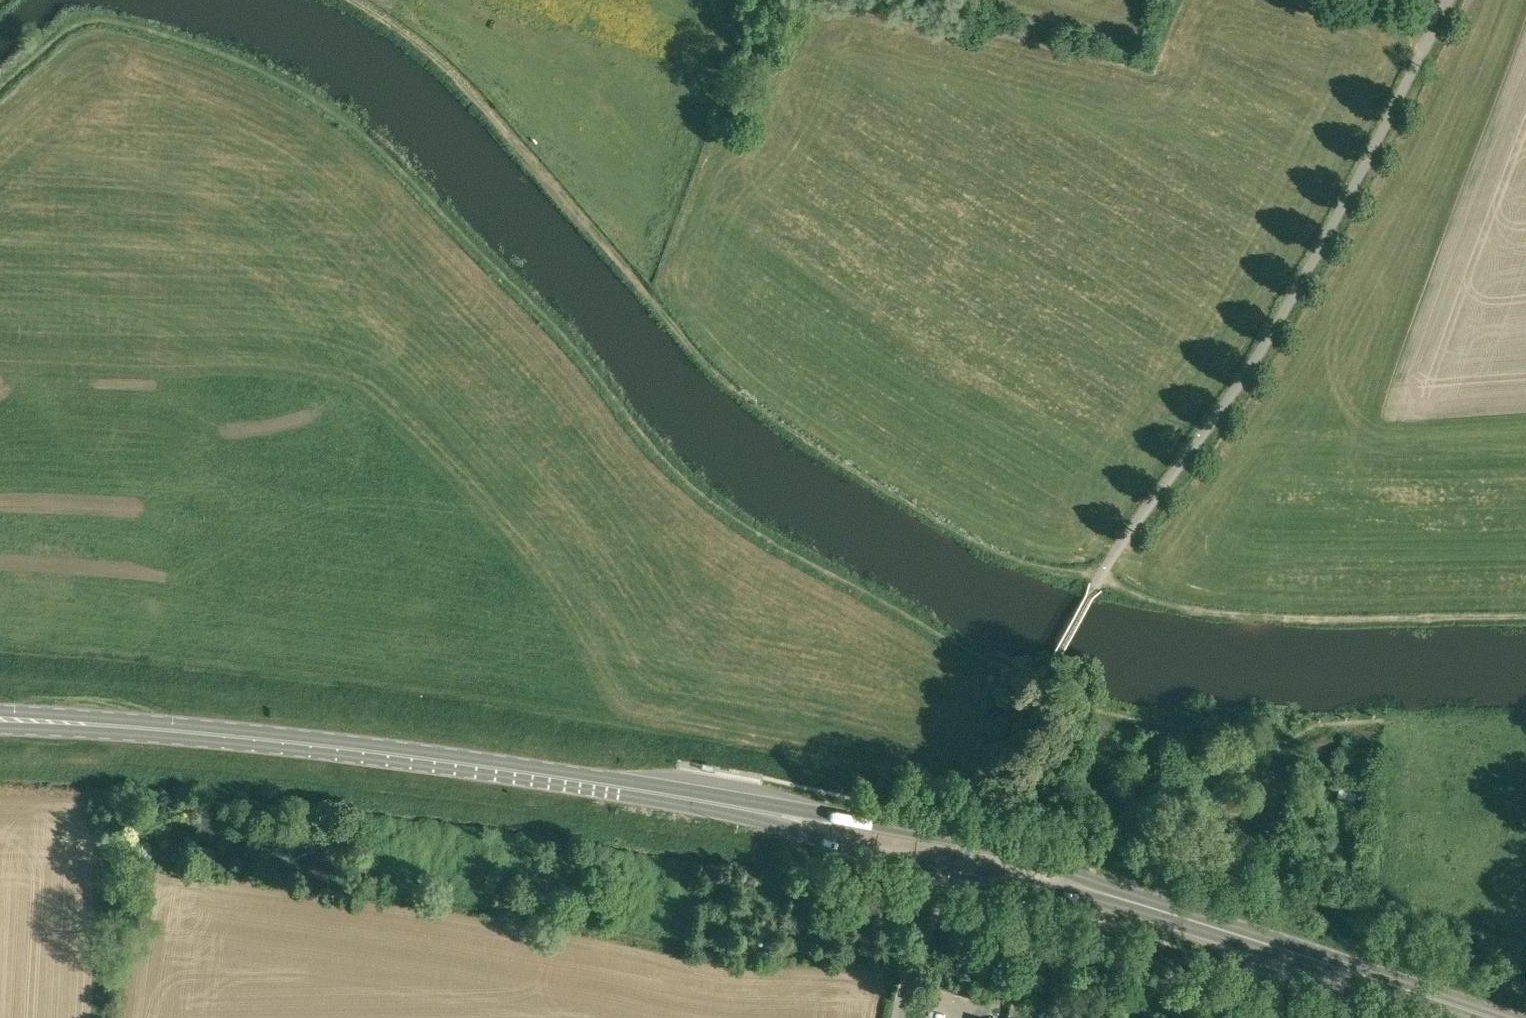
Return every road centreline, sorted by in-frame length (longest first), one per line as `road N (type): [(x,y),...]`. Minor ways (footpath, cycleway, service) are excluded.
road 1 (primary): [(1493,1017),(1122,898),(783,815),(272,739),(127,727)]
road 2 (primary): [(127,727),(0,712)]
road 3 (primary): [(0,729),(127,727)]

